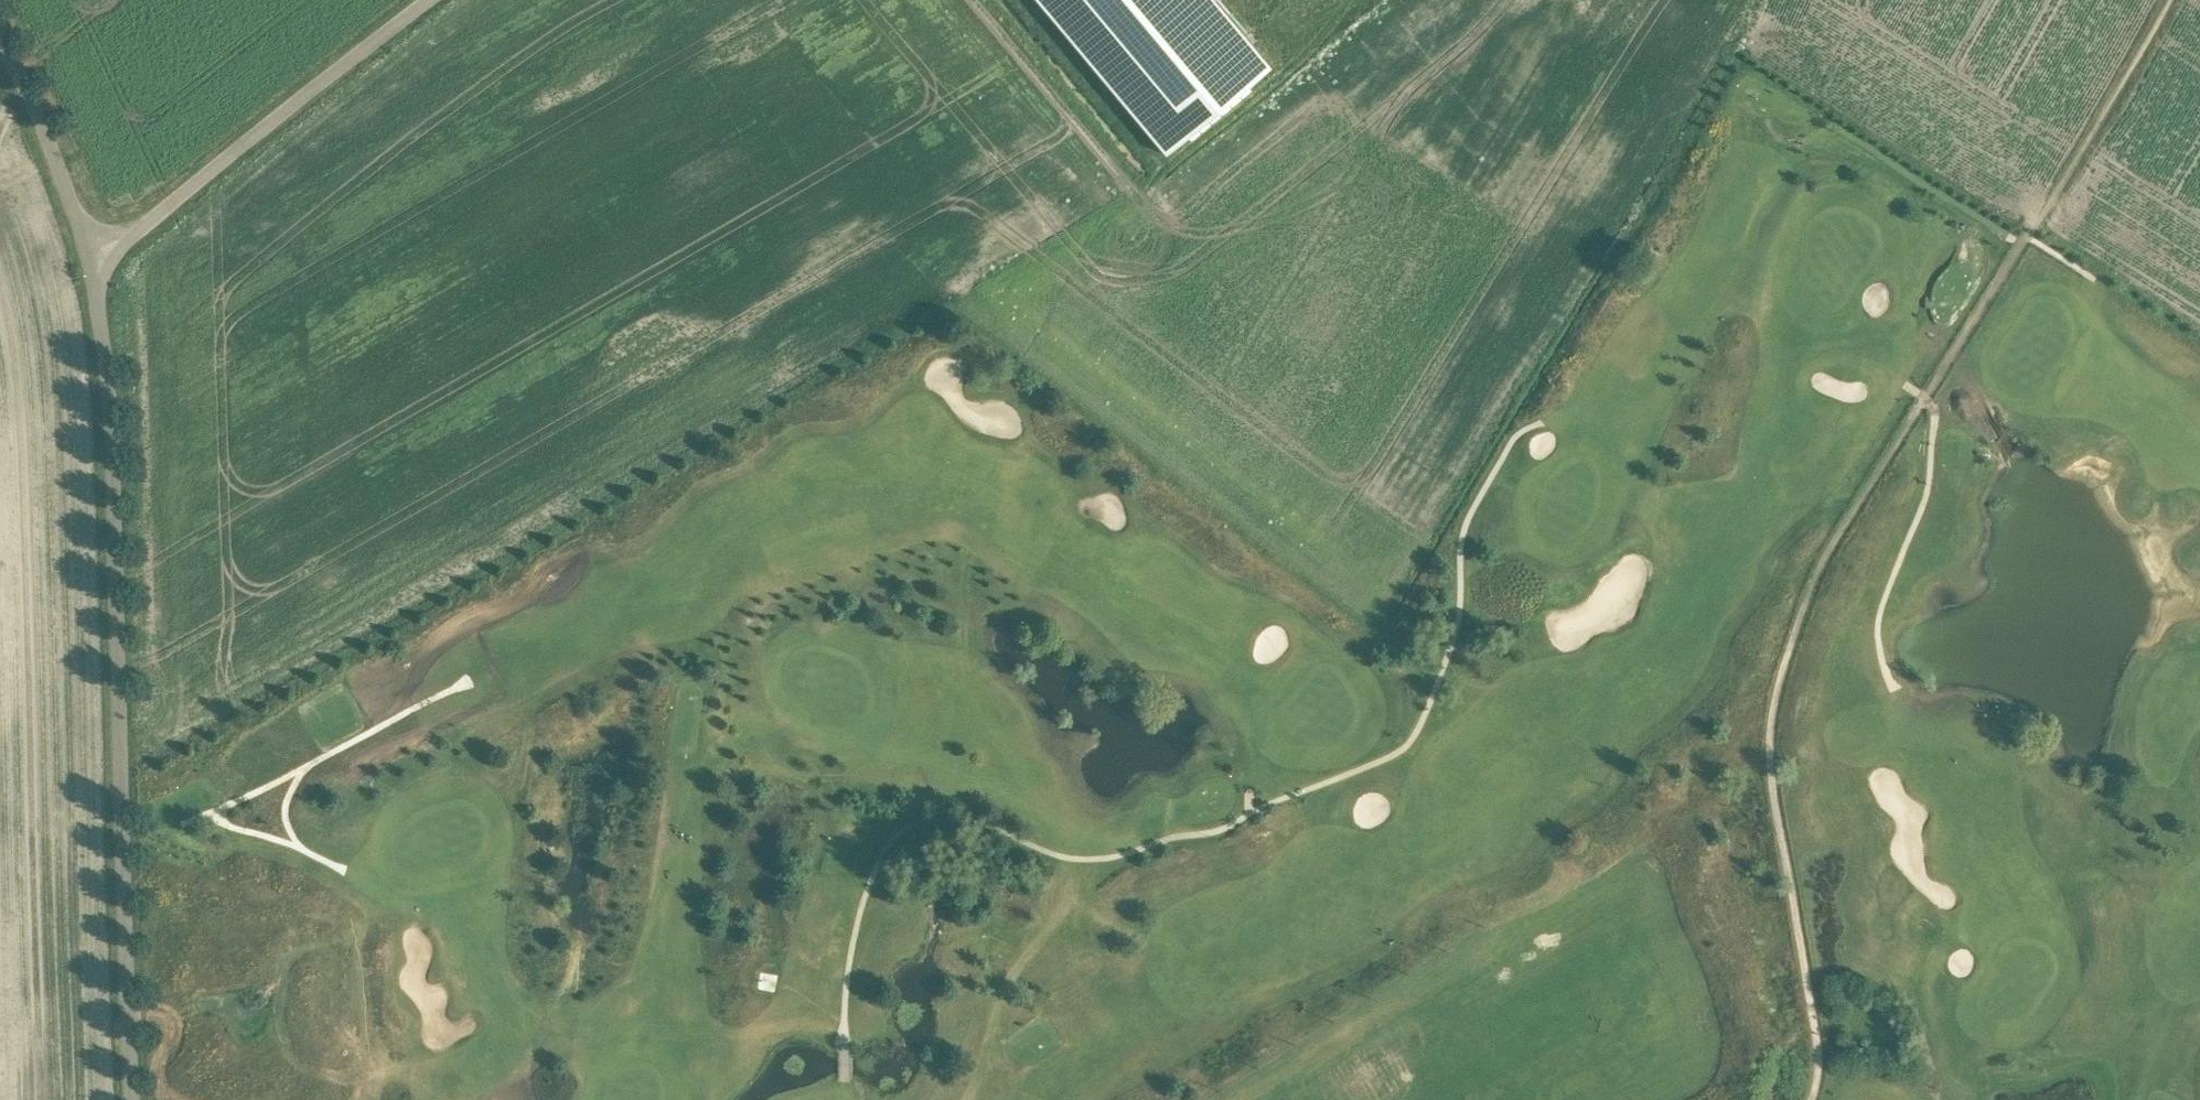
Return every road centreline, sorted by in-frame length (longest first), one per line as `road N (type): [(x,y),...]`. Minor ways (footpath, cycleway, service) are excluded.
road 1 (unclassified): [(130,1099),(107,350),(94,262)]
road 2 (unclassified): [(94,262),(432,0)]
road 3 (unclassified): [(94,262),(57,155),(0,37)]

